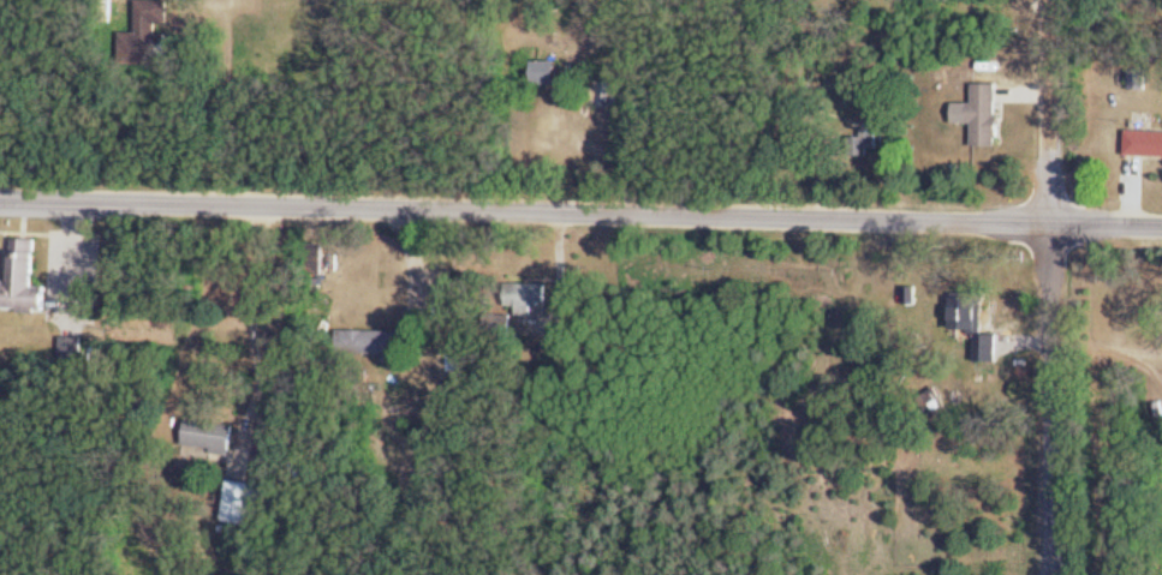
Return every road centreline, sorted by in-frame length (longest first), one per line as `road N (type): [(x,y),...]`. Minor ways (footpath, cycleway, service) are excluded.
road 1 (residential): [(0,200),(1161,228)]
road 2 (residential): [(1050,0),(1052,574)]

